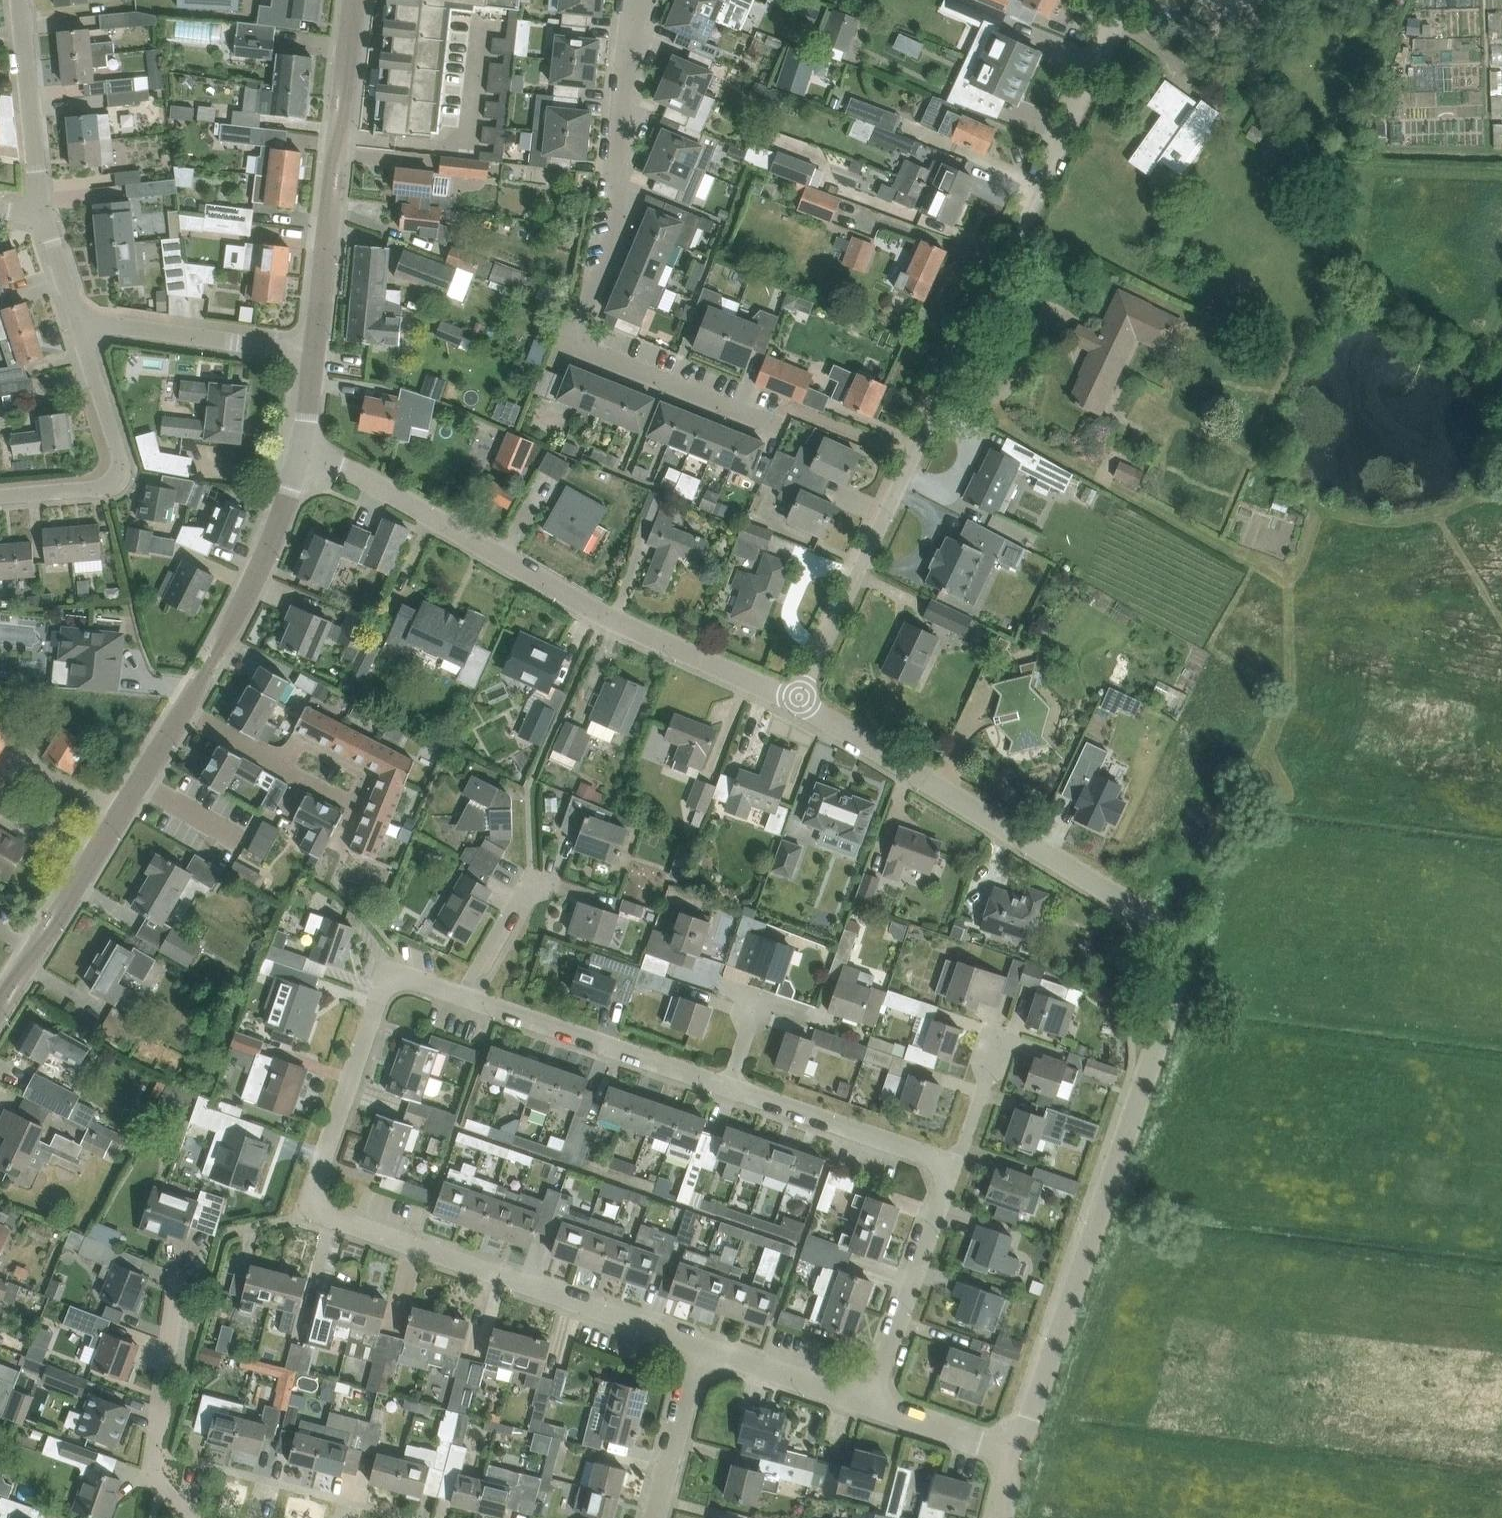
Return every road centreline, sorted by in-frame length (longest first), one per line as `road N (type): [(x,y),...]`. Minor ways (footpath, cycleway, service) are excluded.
road 1 (residential): [(1012,1452),(1177,970),(1166,939),(1142,910),(796,704)]
road 2 (residential): [(796,704),(1130,0)]
road 3 (residential): [(777,426),(573,345),(627,204),(617,185),(625,82),(650,0)]
road 4 (residential): [(796,704),(608,619),(342,464),(301,455)]
road 5 (residential): [(699,1344),(329,1214),(316,1201)]
road 6 (unclassified): [(314,353),(356,0)]
road 7 (residential): [(461,999),(391,975),(315,1184),(316,1201)]
road 8 (residential): [(196,1517),(149,1472),(199,1237)]
road 9 (unclassified): [(183,710),(258,574),(301,455)]
road 10 (residential): [(726,1088),(461,999)]
road 11 (unclassified): [(0,1009),(139,782)]
road 12 (residential): [(867,1402),(946,1195),(944,1174)]
road 13 (residential): [(944,1174),(929,1158),(726,1088)]
road 14 (residential): [(314,353),(81,319)]
road 15 (unclassified): [(19,0),(45,211)]
road 16 (residential): [(285,769),(356,805),(370,778),(299,743)]
road 17 (residential): [(656,1517),(699,1344)]
road 18 (residential): [(867,1402),(699,1344)]
road 19 (unclassified): [(119,478),(122,457),(81,319)]
road 20 (unclassified): [(944,1174),(963,1154),(1003,1032)]
road 21 (residential): [(1012,1452),(867,1402)]
road 22 (residential): [(461,999),(532,873)]
road 23 (residential): [(119,478),(101,489),(0,497)]

